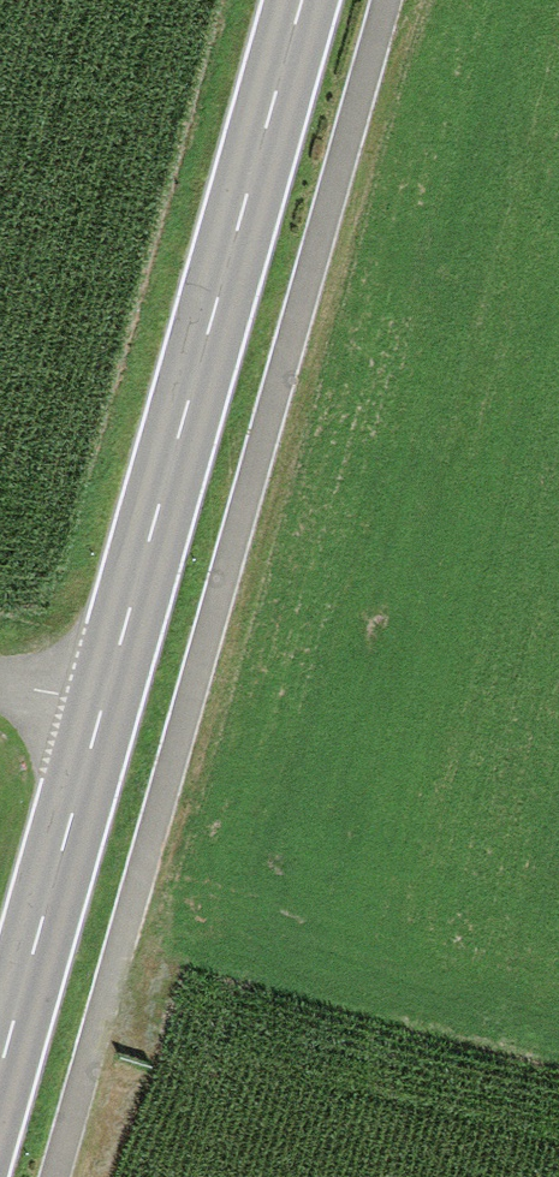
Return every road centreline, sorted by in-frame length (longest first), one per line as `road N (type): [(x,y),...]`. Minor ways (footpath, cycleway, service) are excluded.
road 1 (track): [(57,1176),(387,0)]
road 2 (primary): [(0,1072),(306,0)]

